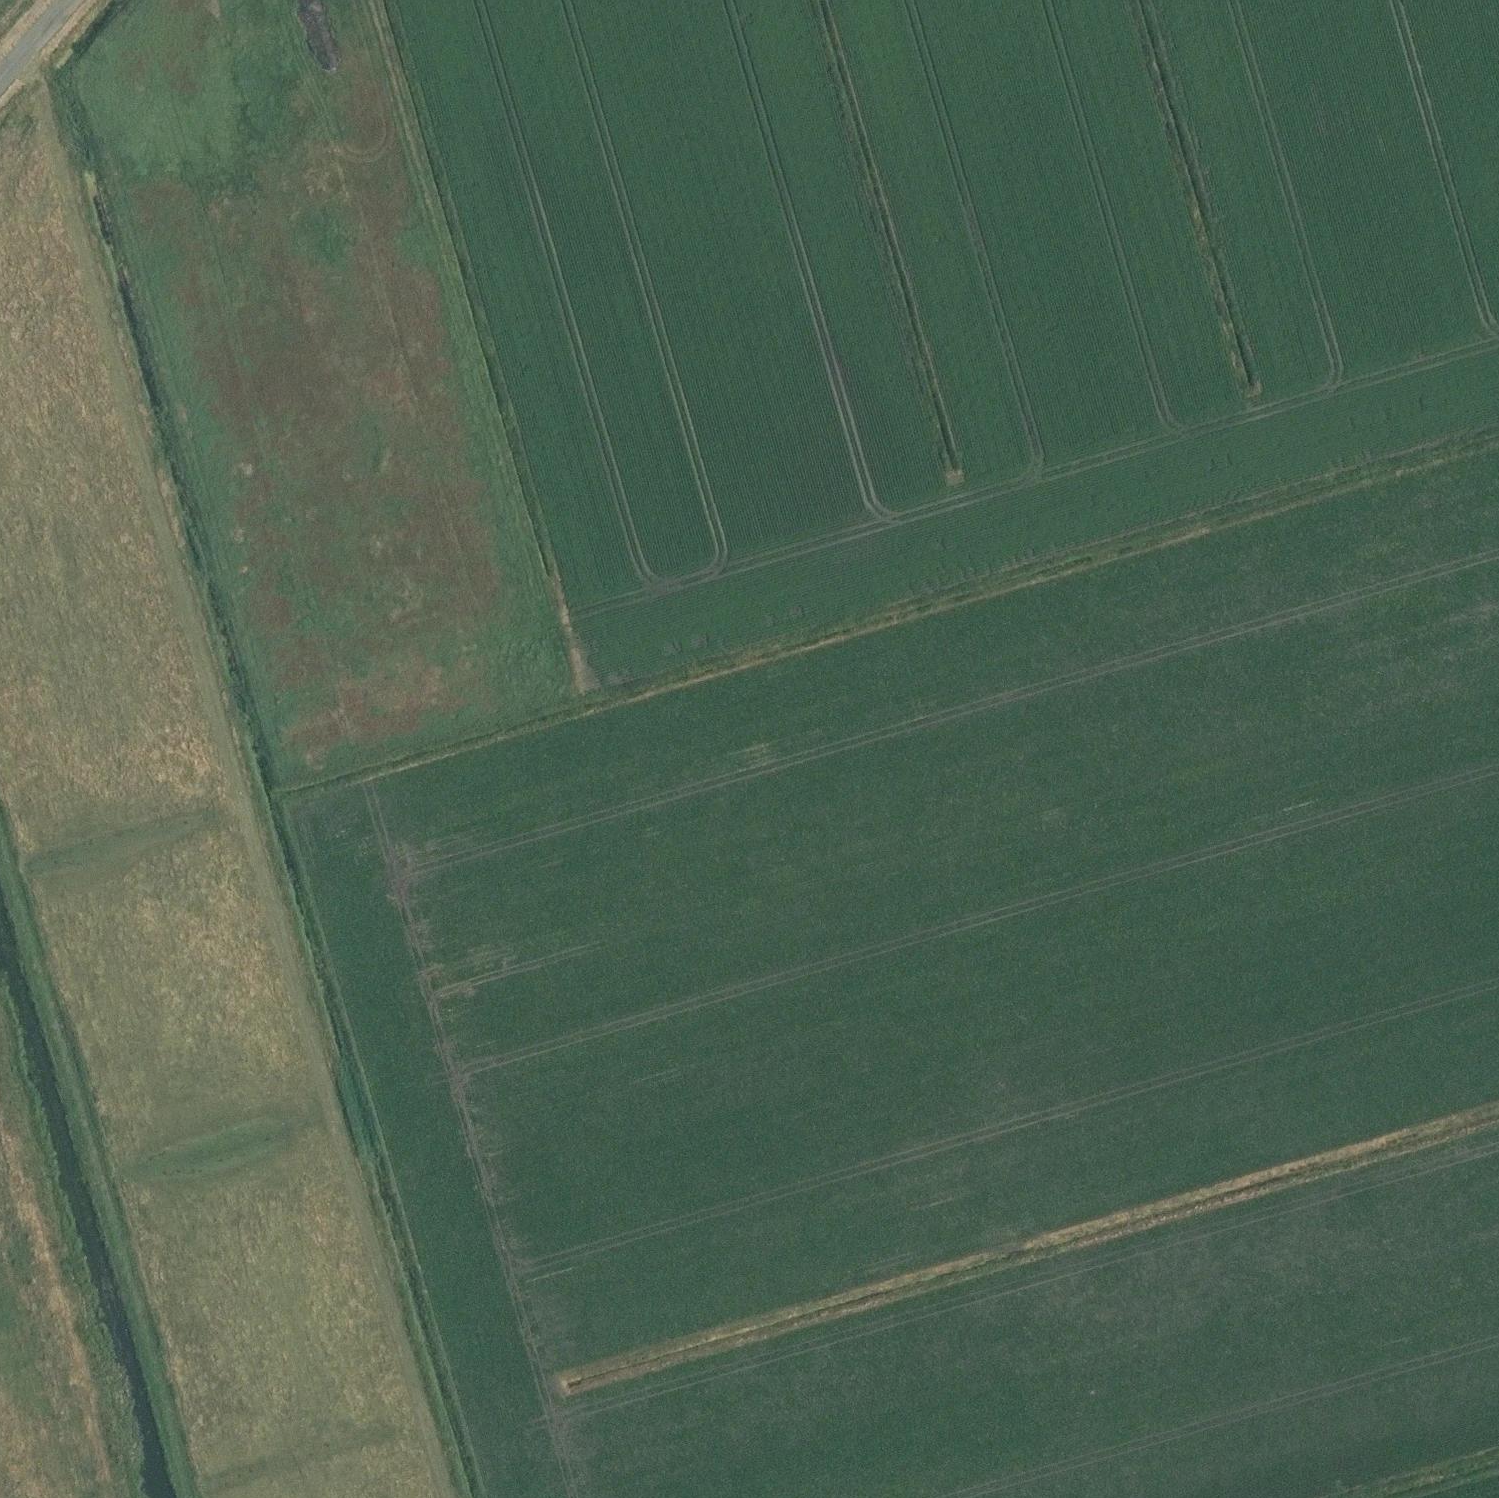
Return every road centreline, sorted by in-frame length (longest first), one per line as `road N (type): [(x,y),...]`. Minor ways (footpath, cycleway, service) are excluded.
road 1 (track): [(187,1497),(0,836)]

